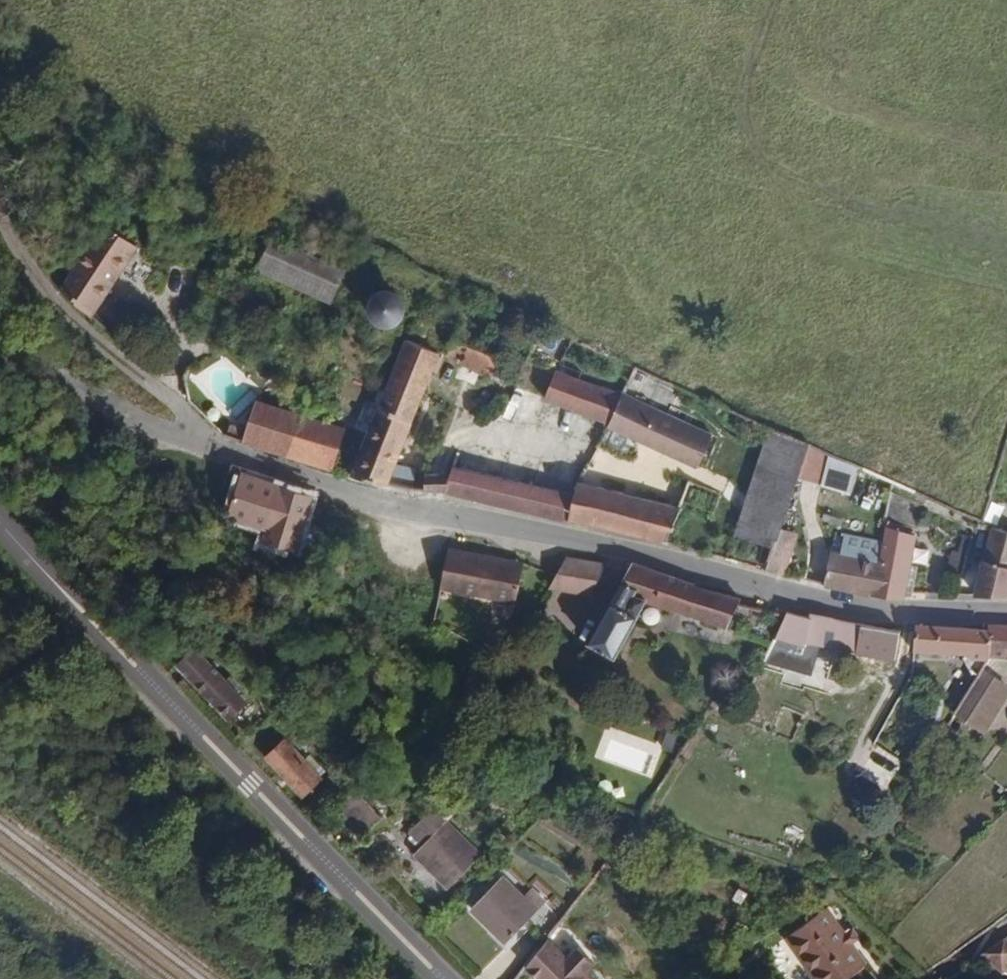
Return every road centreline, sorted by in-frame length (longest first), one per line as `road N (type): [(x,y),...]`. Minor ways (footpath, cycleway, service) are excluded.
road 1 (residential): [(1006,619),(872,610),(530,528),(388,504),(245,459),(70,387),(0,342)]
road 2 (secondary): [(0,525),(443,978)]
road 3 (track): [(192,437),(172,398),(79,320),(27,262),(0,213)]

